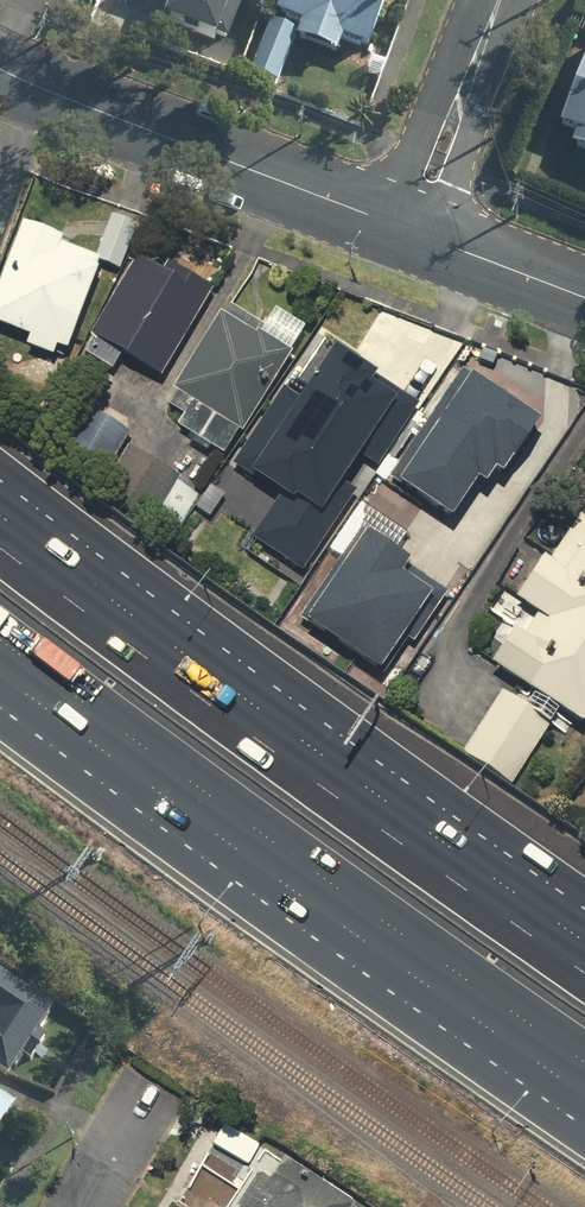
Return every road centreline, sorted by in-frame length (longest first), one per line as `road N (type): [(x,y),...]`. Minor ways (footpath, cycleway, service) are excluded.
road 1 (motorway): [(0,544),(584,966)]
road 2 (motorway): [(584,1057),(0,639)]
road 3 (tertiary): [(412,232),(0,74)]
road 4 (residential): [(412,232),(499,0)]
road 5 (tertiary): [(584,298),(412,232)]
road 6 (residential): [(86,1206),(151,1093)]

